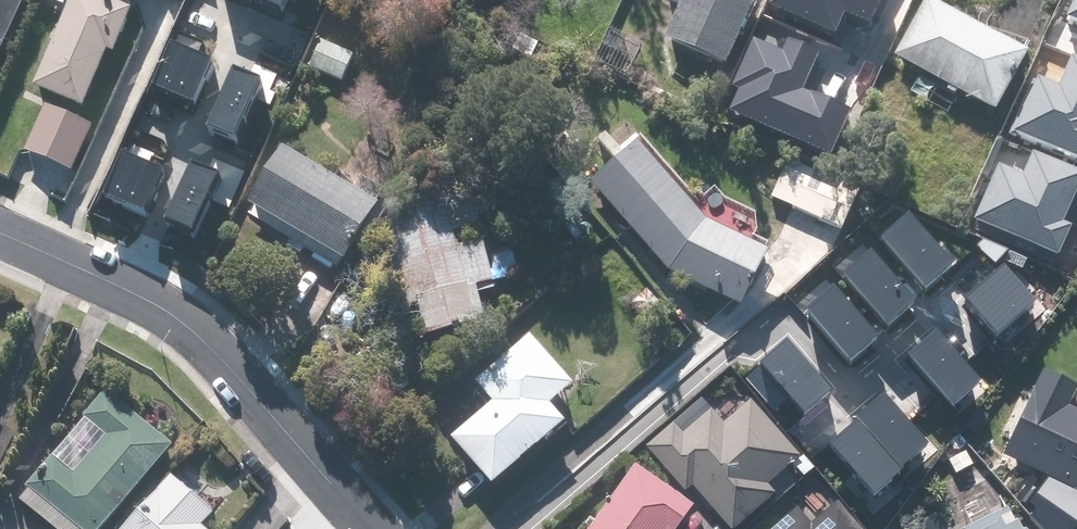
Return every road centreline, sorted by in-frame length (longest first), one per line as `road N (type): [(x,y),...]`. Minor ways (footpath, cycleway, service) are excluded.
road 1 (residential): [(0,240),(186,326),(369,528)]

